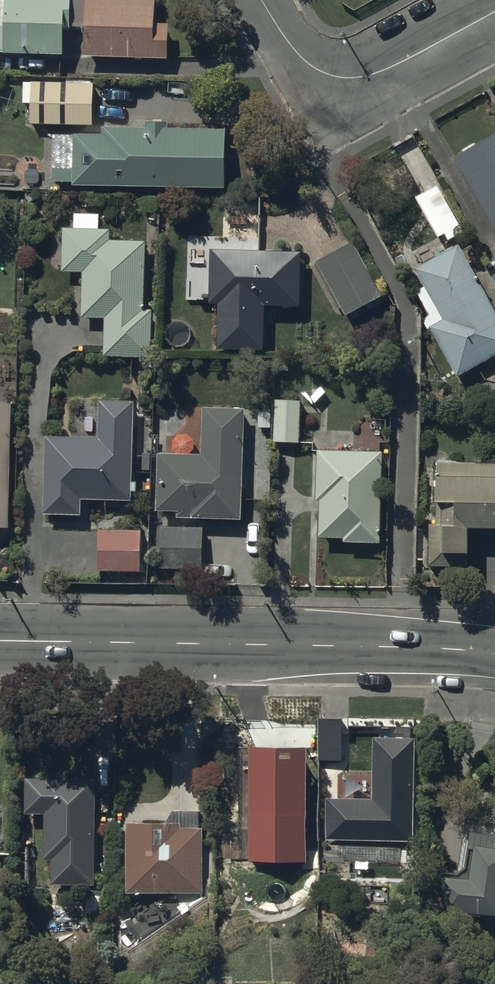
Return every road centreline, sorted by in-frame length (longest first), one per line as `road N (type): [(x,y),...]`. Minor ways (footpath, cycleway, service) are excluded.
road 1 (secondary): [(0,640),(494,652)]
road 2 (unclassified): [(265,0),(310,67),(341,80),(377,74),(494,9)]

